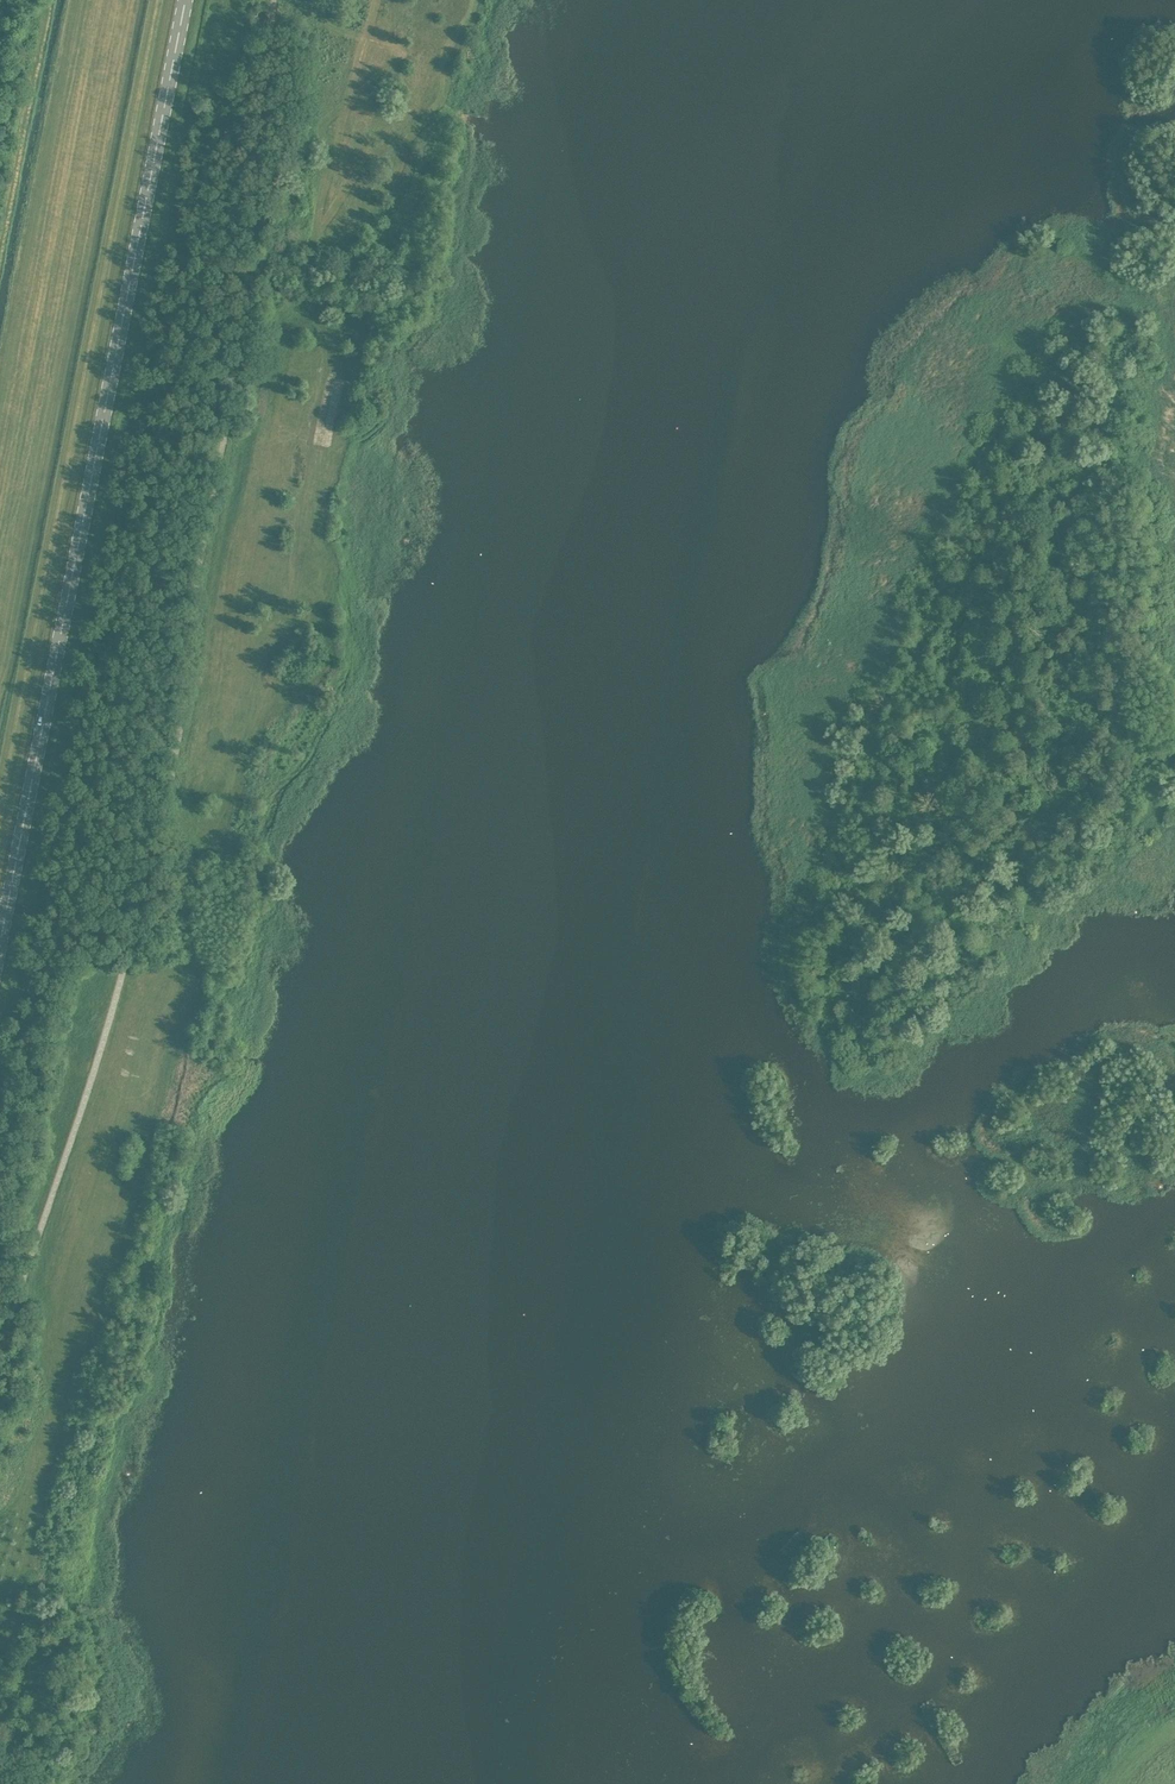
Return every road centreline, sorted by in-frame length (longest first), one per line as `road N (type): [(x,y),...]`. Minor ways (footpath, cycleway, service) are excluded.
road 1 (primary): [(0,938),(185,0)]
road 2 (track): [(0,240),(47,0)]

